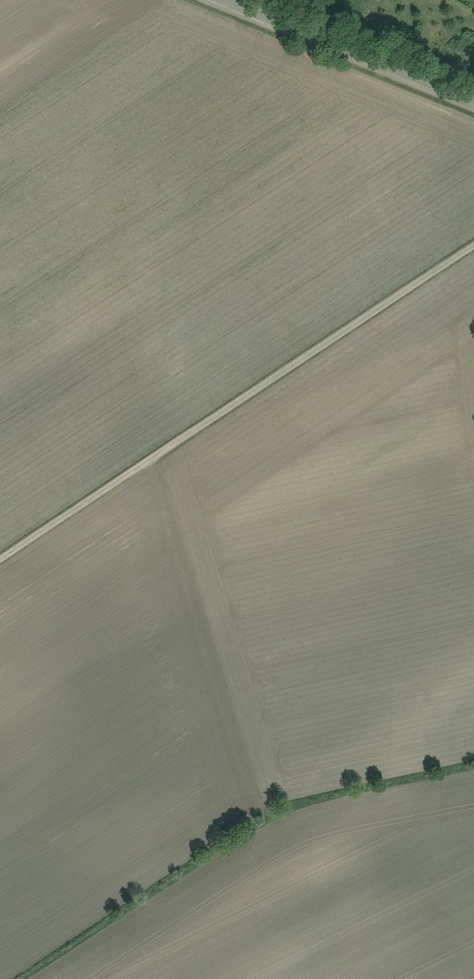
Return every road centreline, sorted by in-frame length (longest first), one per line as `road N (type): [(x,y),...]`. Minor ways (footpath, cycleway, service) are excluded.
road 1 (tertiary): [(473,103),(221,0)]

